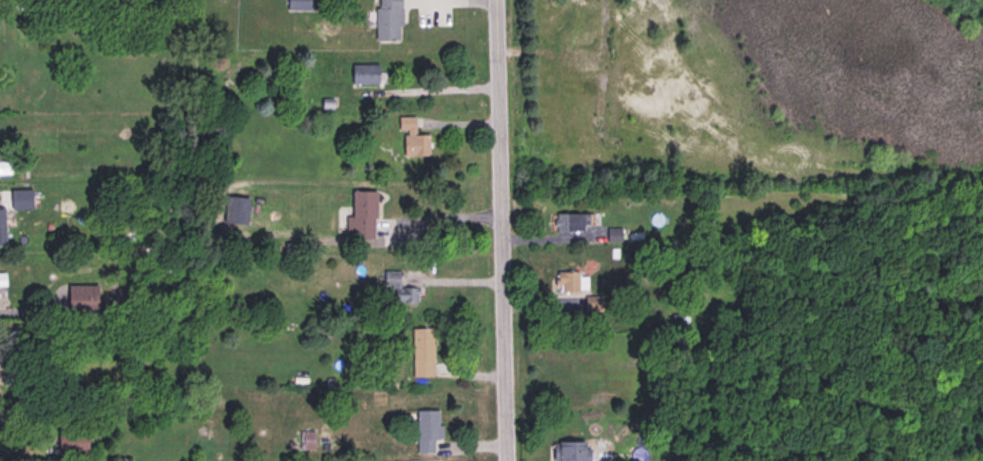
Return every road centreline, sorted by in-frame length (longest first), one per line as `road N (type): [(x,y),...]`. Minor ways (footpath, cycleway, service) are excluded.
road 1 (residential): [(496,0),(510,460)]

